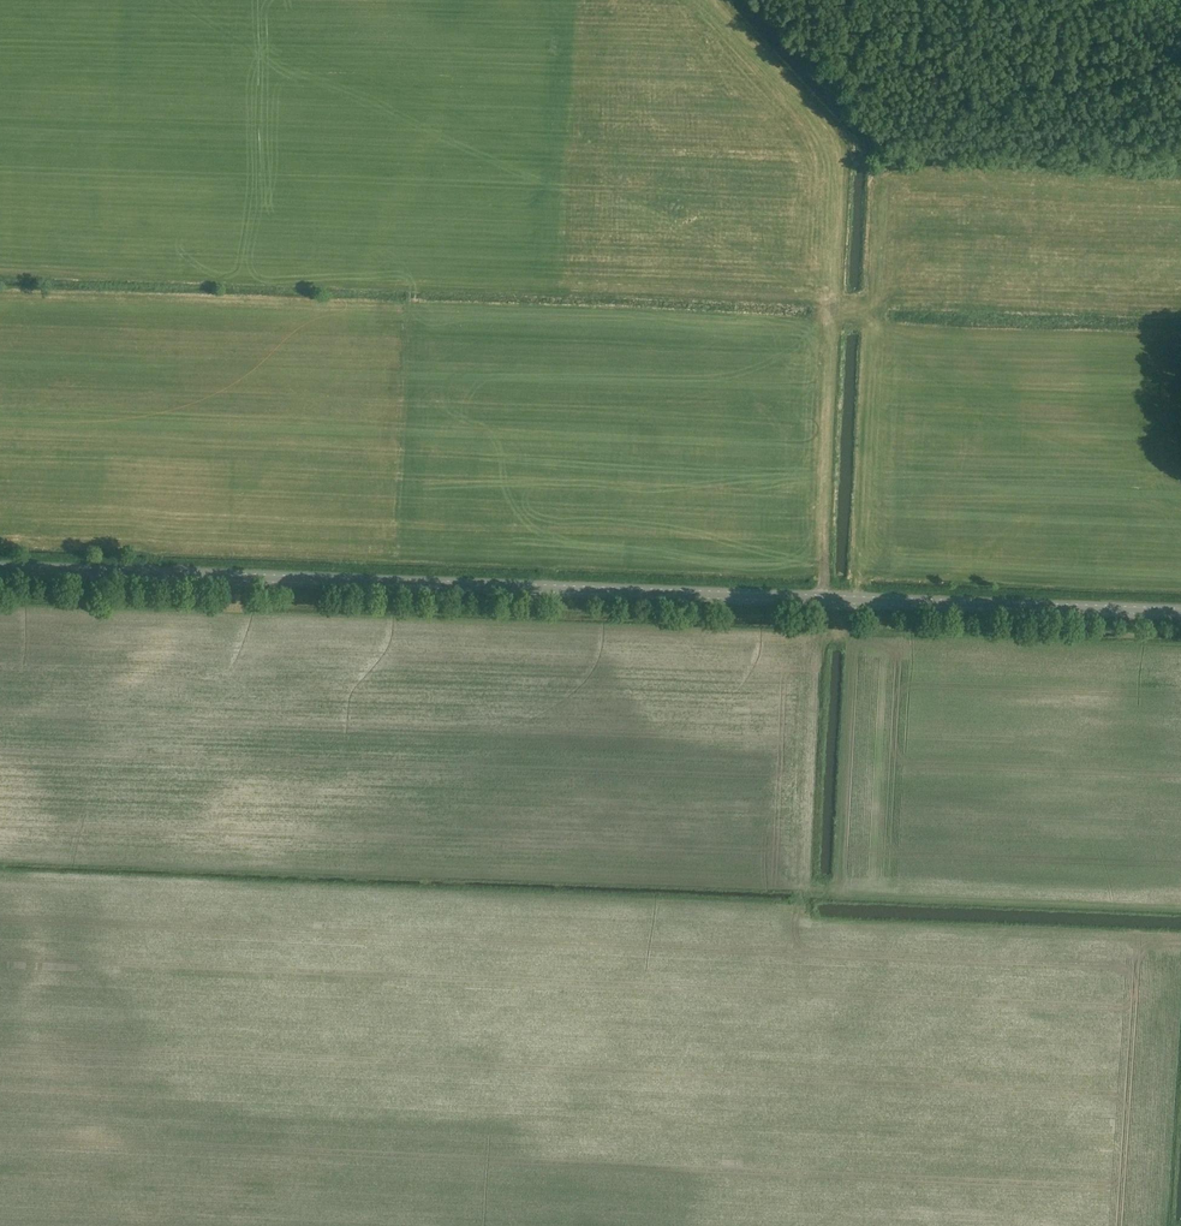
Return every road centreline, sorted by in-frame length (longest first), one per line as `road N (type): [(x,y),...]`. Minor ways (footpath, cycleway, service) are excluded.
road 1 (tertiary): [(0,567),(1180,614)]

